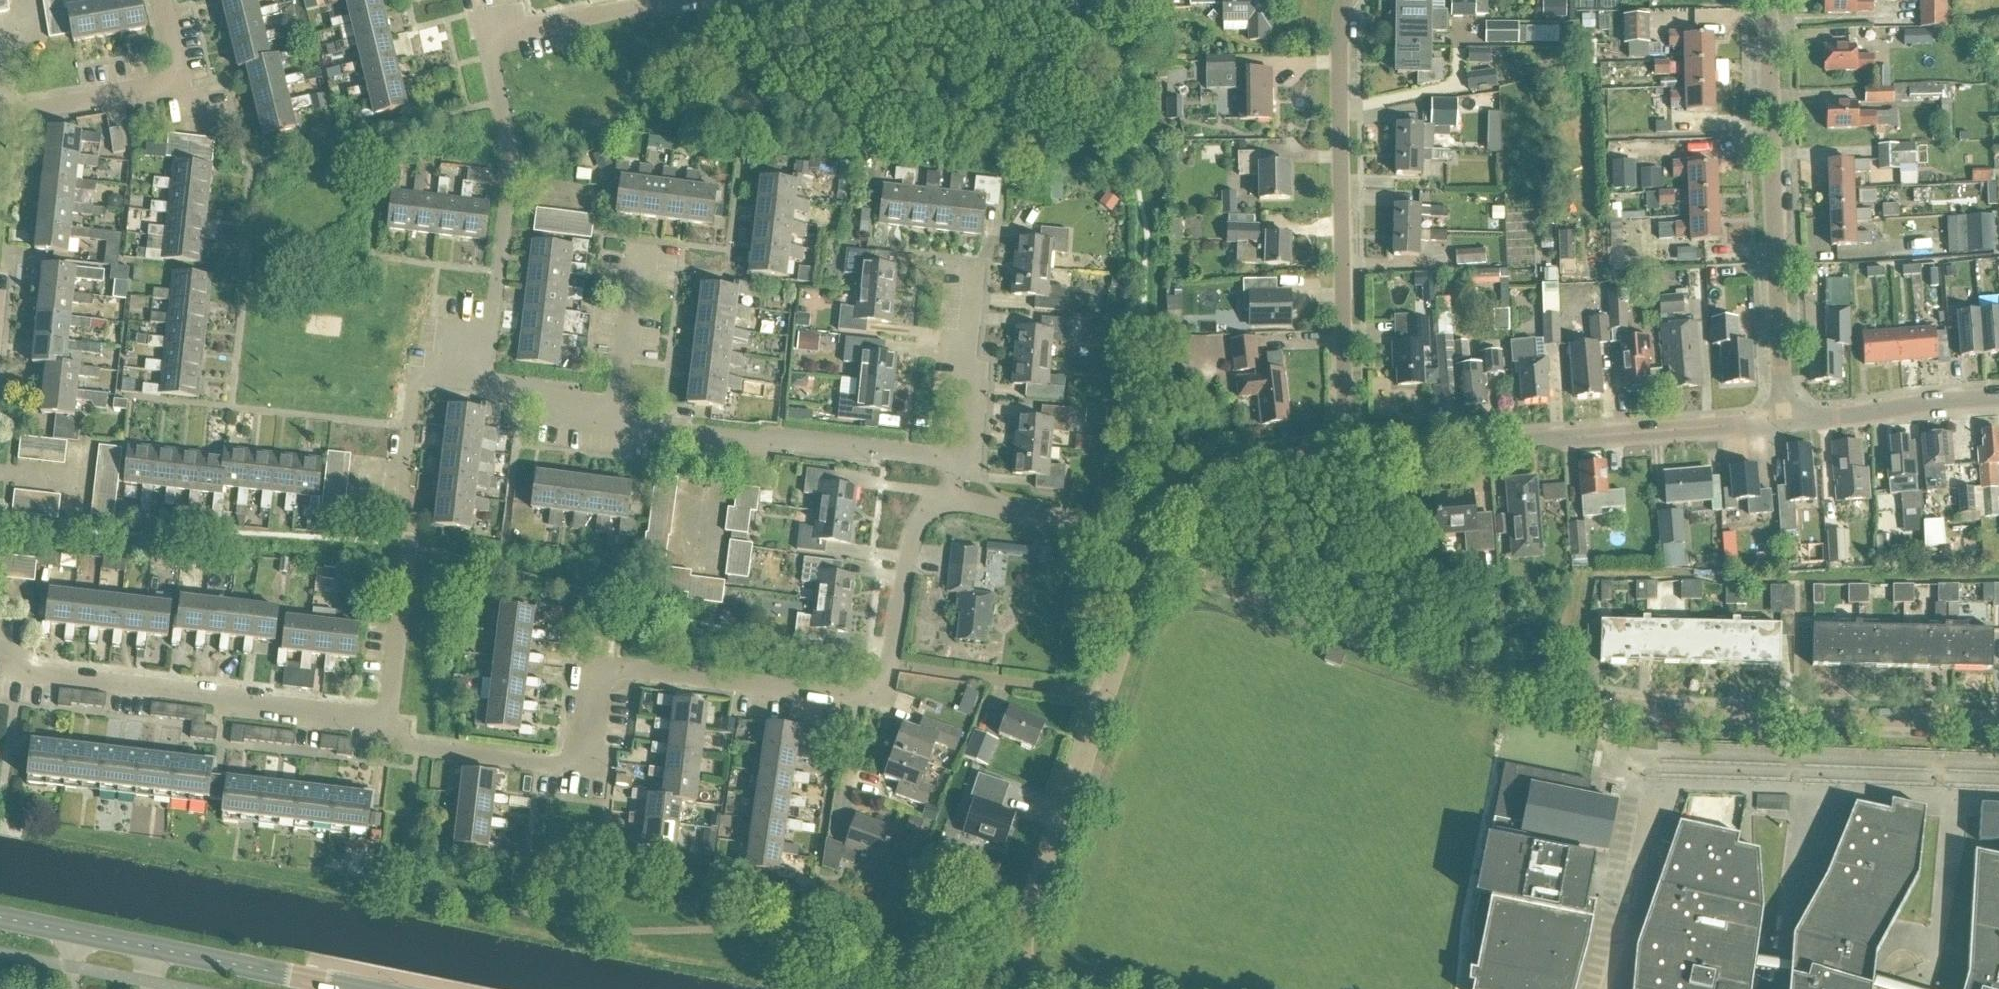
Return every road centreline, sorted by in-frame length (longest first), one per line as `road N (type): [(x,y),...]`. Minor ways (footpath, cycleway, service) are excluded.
road 1 (residential): [(1998,723),(1706,716),(1590,703),(1410,661),(1189,573),(1162,575),(1141,596),(1023,933),(1027,969)]
road 2 (residential): [(866,701),(596,667),(586,769),(416,749),(388,716)]
road 3 (residential): [(482,383),(511,184),(492,42),(504,33),(668,0)]
road 4 (residential): [(1349,459),(1341,33),(1348,0)]
road 5 (residential): [(1349,459),(1786,421)]
road 6 (residential): [(1786,421),(1773,0)]
road 7 (residential): [(388,716),(37,672),(0,641)]
road 8 (residential): [(482,383),(429,378),(416,394),(388,716)]
road 9 (tertiary): [(351,988),(0,919)]
road 10 (residential): [(960,459),(617,426)]
road 11 (residential): [(0,117),(180,85),(161,0)]
road 12 (residential): [(1125,543),(1164,531),(1244,473),(1349,459)]
road 13 (residential): [(866,701),(885,704),(910,540),(926,511),(950,500)]
road 14 (residential): [(1786,421),(1998,399)]
road 15 (residential): [(960,459),(974,437),(979,406),(968,374),(976,273)]
road 16 (residential): [(1125,543),(950,500)]
road 17 (residential): [(617,426),(639,250)]
road 18 (residential): [(617,426),(587,422),(544,390),(482,383)]

